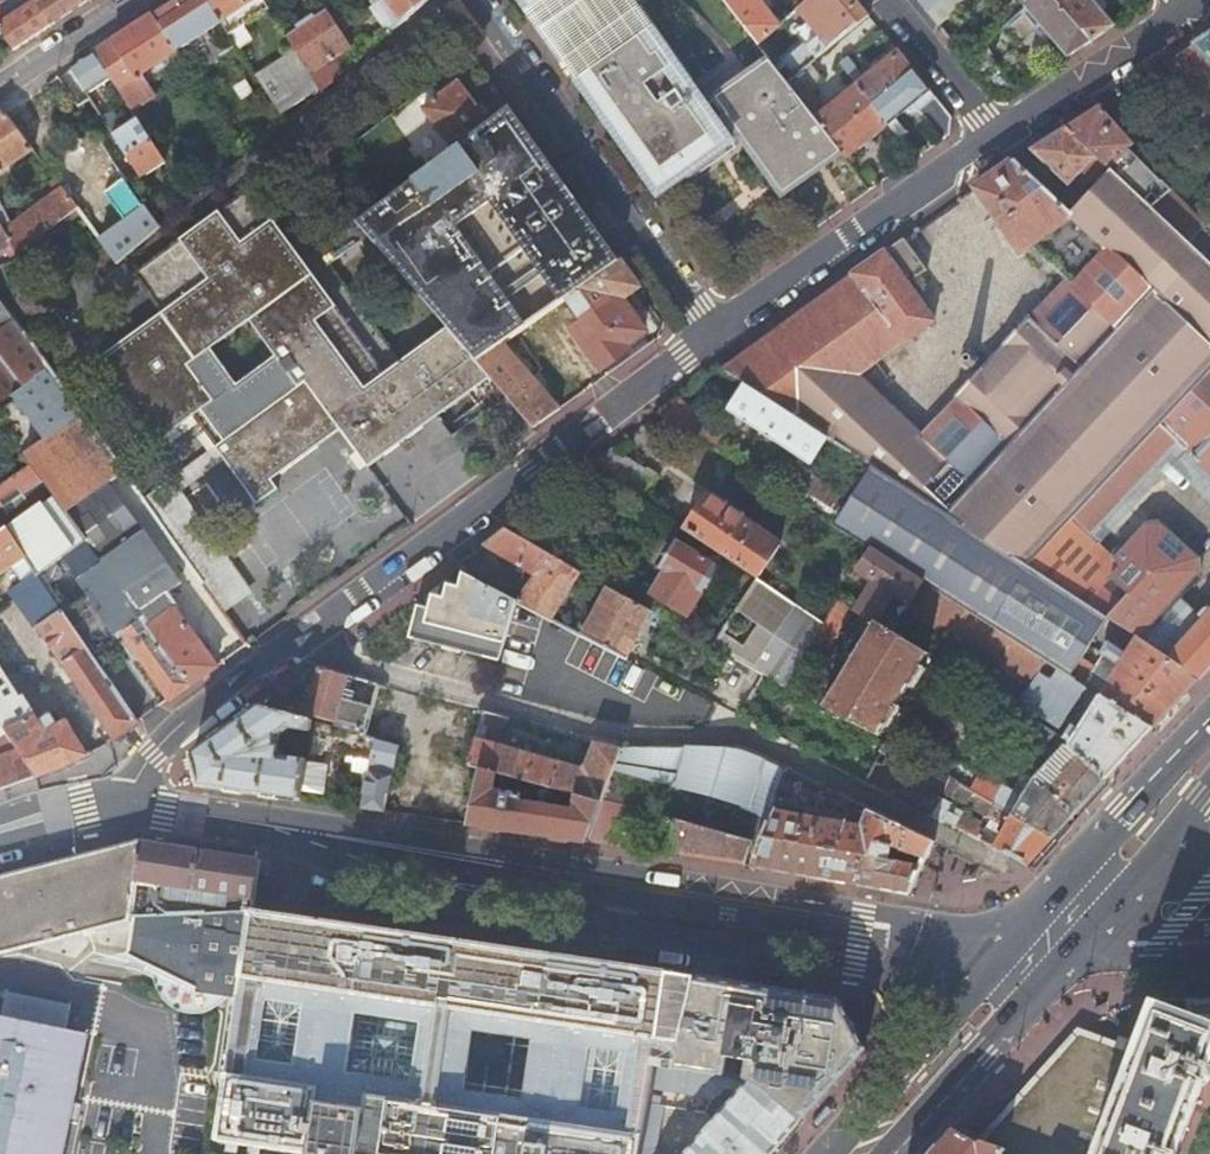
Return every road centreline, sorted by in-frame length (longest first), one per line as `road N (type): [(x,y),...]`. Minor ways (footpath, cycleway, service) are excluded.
road 1 (residential): [(286,649),(623,735),(746,736),(987,854),(1047,942)]
road 2 (secondary): [(261,825),(401,884),(674,939),(882,971),(942,931)]
road 3 (secondary): [(942,931),(889,914),(401,835),(261,825)]
road 4 (residential): [(286,649),(715,336)]
road 5 (residential): [(715,336),(478,0)]
road 6 (residential): [(715,336),(1001,138)]
road 7 (primary): [(1047,942),(855,1153)]
road 8 (residential): [(121,804),(157,752),(286,649)]
road 9 (primary): [(1209,722),(1100,843),(1081,905)]
road 10 (residential): [(889,0),(1001,138)]
road 11 (primary): [(1081,905),(1140,874),(1209,792)]
road 12 (secondary): [(1209,883),(1047,942)]
road 13 (secondary): [(1047,942),(1151,957),(1209,955)]
road 14 (residential): [(0,88),(133,0)]
road 15 (residential): [(1209,174),(1111,62)]
road 16 (secondary): [(121,804),(261,825)]
road 17 (residential): [(1001,138),(1111,62)]
road 18 (secondary): [(0,830),(121,804)]

